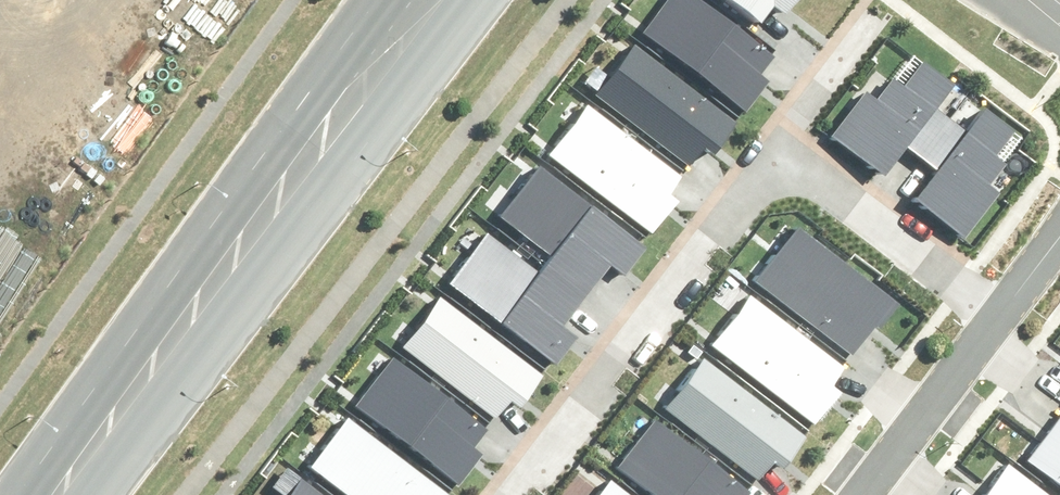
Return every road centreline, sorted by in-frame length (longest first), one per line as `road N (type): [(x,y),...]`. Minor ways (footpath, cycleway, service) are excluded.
road 1 (tertiary): [(65,494),(435,0)]
road 2 (residential): [(783,153),(514,494)]
road 3 (residential): [(996,315),(783,153)]
road 4 (residential): [(996,315),(861,494)]
road 5 (residential): [(783,153),(794,122),(867,27)]

